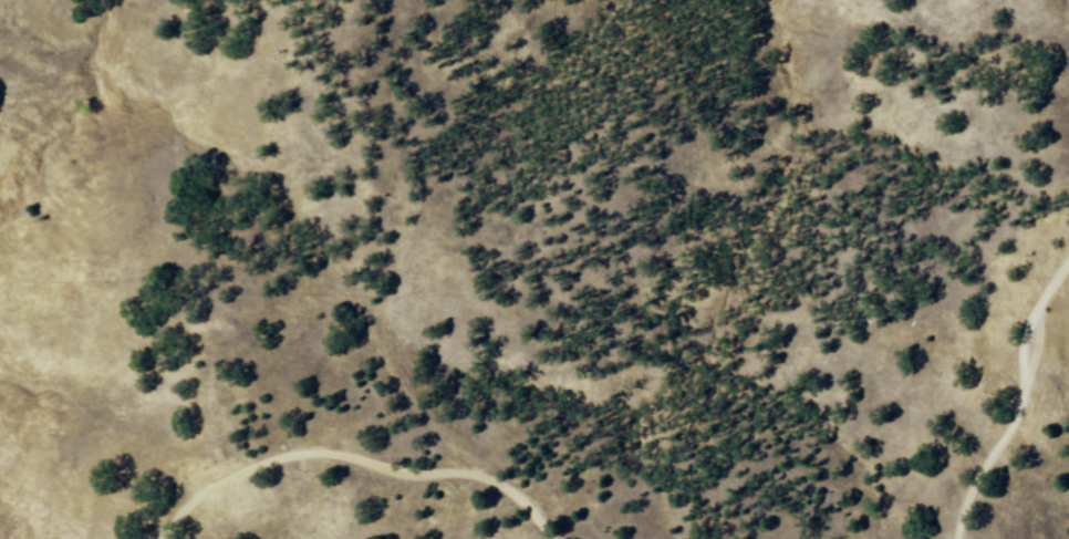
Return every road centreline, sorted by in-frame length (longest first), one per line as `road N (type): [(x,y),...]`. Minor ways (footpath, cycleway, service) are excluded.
road 1 (residential): [(564,538),(530,495),(491,475),(388,469),(338,456),(283,463),(243,480),(180,538)]

